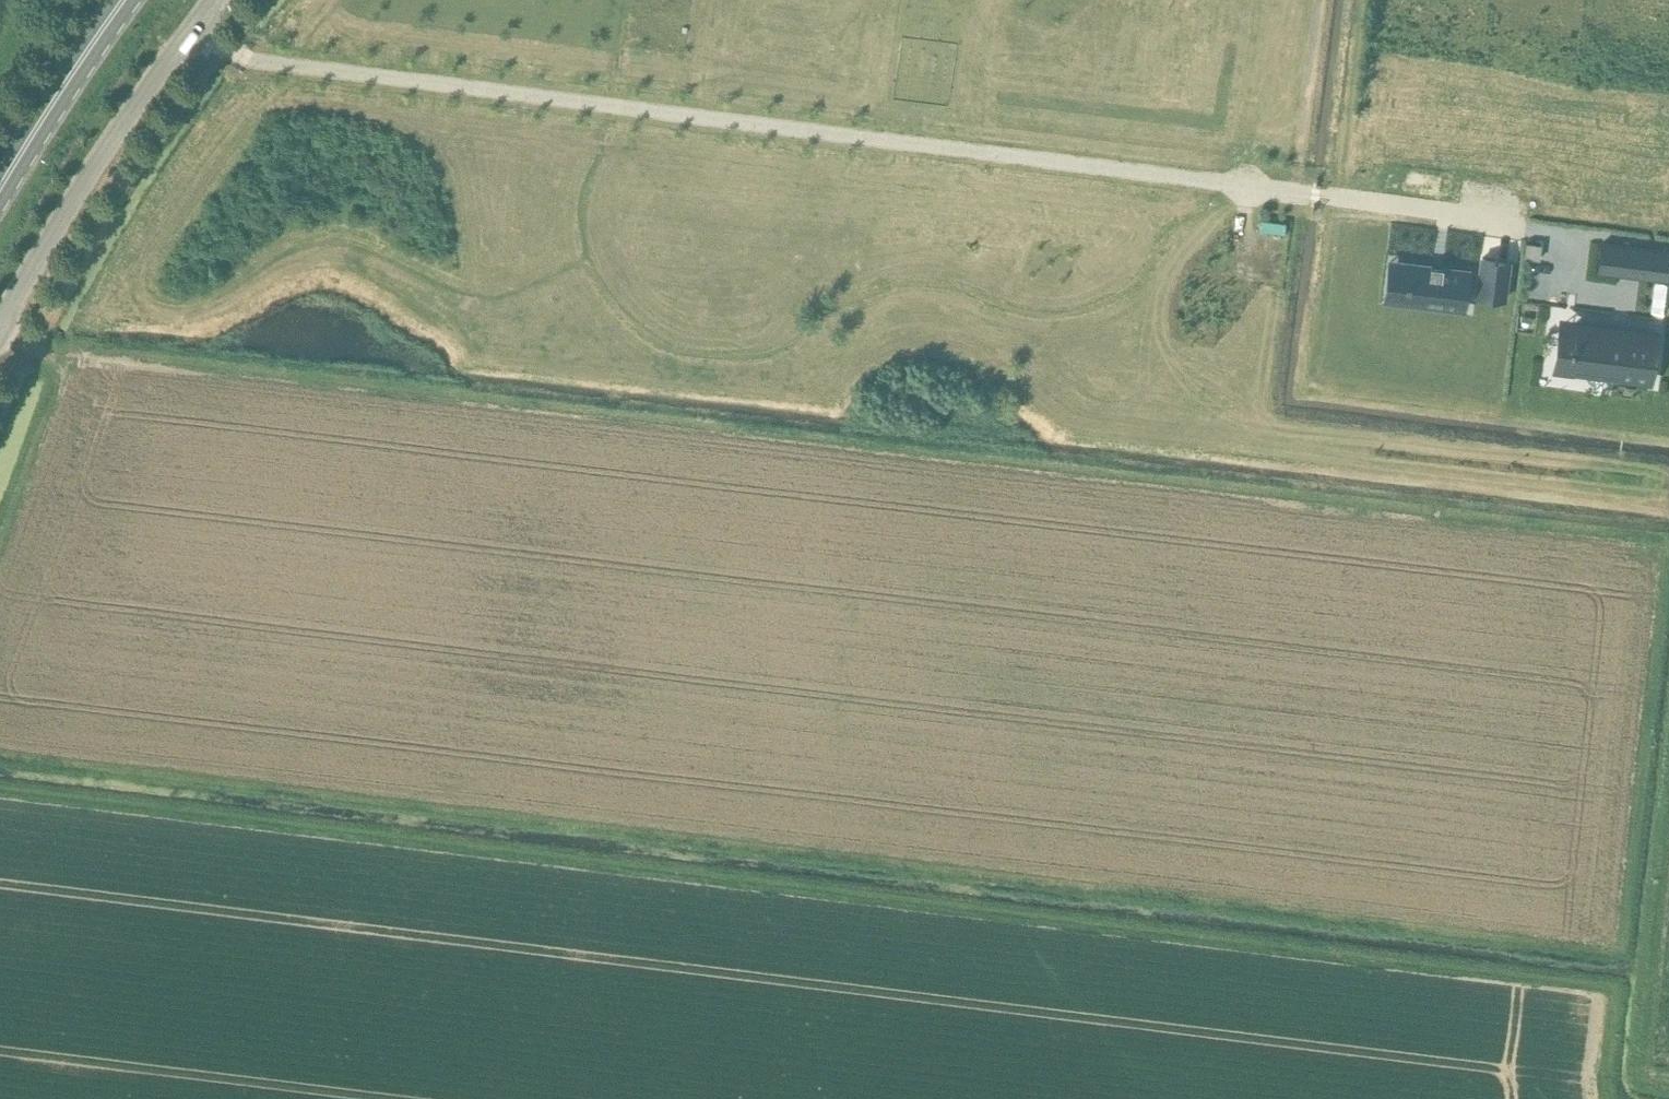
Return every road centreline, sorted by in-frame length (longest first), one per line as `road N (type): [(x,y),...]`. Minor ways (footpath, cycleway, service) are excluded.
road 1 (unclassified): [(0,321),(107,140),(213,0)]
road 2 (secondary): [(0,189),(127,0)]
road 3 (track): [(1319,0),(1293,191)]

